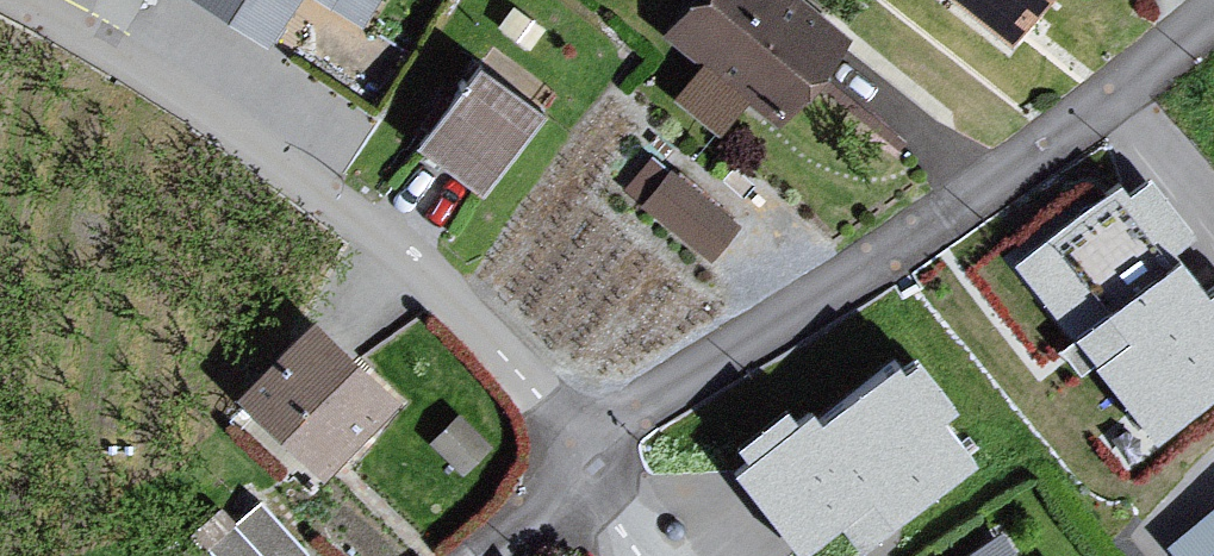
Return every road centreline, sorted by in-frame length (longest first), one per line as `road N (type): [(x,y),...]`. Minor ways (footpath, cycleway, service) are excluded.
road 1 (residential): [(576,460),(1122,95),(1213,23)]
road 2 (residential): [(11,0),(192,106),(392,243),(544,399),(576,460)]
road 3 (residential): [(476,555),(576,460)]

